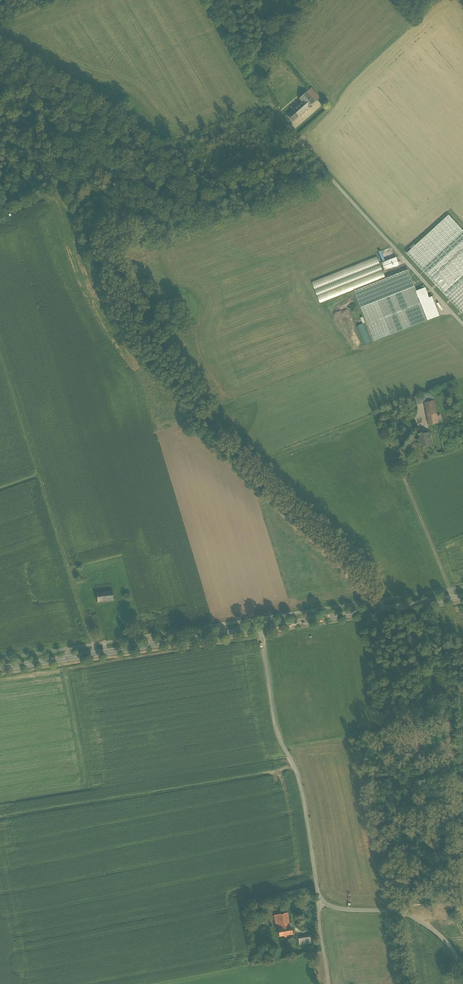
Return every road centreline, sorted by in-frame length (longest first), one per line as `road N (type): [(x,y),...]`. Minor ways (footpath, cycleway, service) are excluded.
road 1 (unclassified): [(260,629),(277,736),(299,780),(308,823),(327,983)]
road 2 (track): [(96,654),(0,348)]
road 3 (tertiary): [(0,669),(260,629)]
road 4 (unclassified): [(462,325),(288,129)]
road 5 (tertiary): [(260,629),(462,597)]
road 6 (track): [(438,0),(297,139)]
road 7 (track): [(462,968),(423,924),(319,901)]
road 8 (track): [(208,0),(288,129)]

